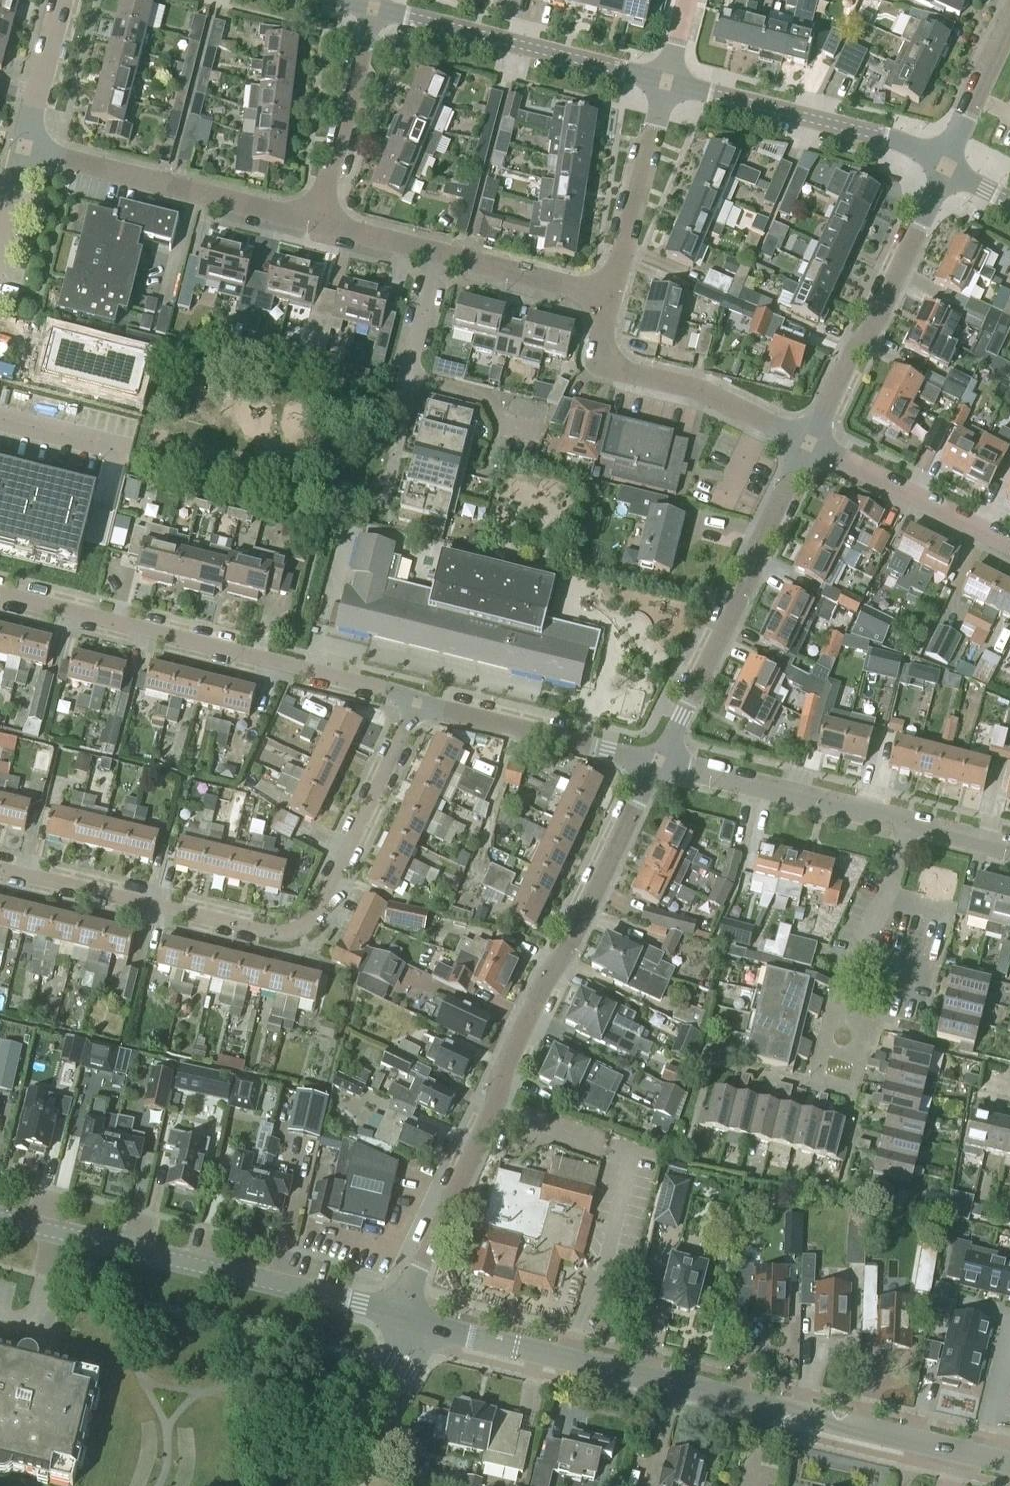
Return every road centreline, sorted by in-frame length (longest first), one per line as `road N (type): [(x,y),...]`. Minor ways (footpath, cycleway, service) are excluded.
road 1 (tertiary): [(1009,1465),(411,1321)]
road 2 (tertiary): [(411,1321),(420,1271),(505,1067),(658,762)]
road 3 (residential): [(0,867),(280,932),(305,926),(421,704)]
road 4 (residential): [(421,704),(0,597)]
road 5 (residential): [(411,1321),(58,1236)]
road 6 (tertiary): [(658,762),(812,448)]
road 7 (residential): [(323,224),(21,150)]
road 8 (tertiary): [(667,86),(372,14)]
road 9 (tertiary): [(812,448),(945,179)]
road 10 (residential): [(610,299),(323,224)]
road 11 (tertiary): [(945,179),(889,152),(667,86)]
road 12 (residential): [(812,448),(693,389),(609,366),(603,346),(610,299)]
road 13 (residential): [(904,824),(658,762)]
road 14 (residential): [(658,762),(421,704)]
road 15 (residential): [(610,299),(667,86)]
road 16 (residential): [(1009,546),(812,448)]
road 17 (residential): [(323,224),(372,14)]
road 18 (residential): [(411,1321),(325,1485)]
road 19 (residential): [(346,1485),(410,1371),(411,1321)]
road 20 (residential): [(920,999),(926,970),(857,954),(883,897)]
road 21 (unclassified): [(945,179),(1009,34)]
road 22 (residential): [(21,150),(61,0)]
road 23 (residential): [(0,1314),(39,1318),(58,1236)]

